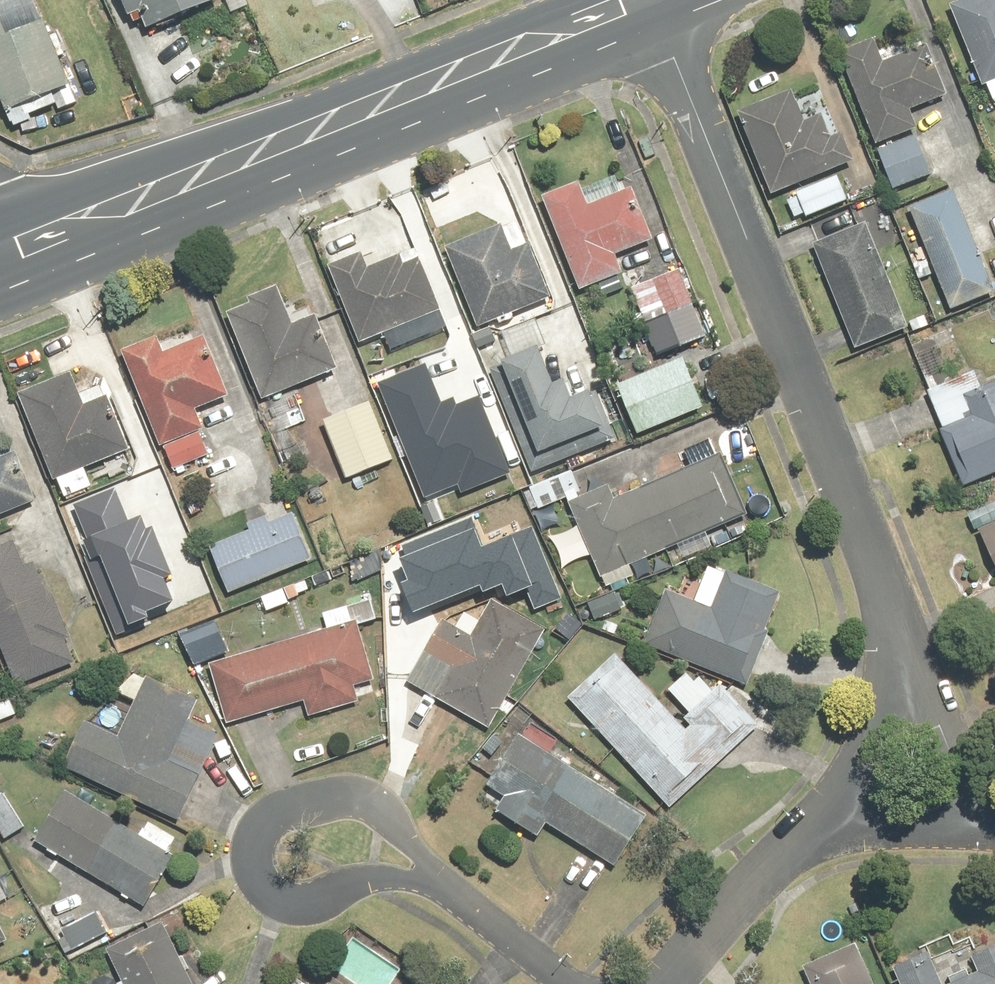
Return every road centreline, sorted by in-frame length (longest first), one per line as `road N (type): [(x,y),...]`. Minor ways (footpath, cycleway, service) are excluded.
road 1 (residential): [(898,685),(896,638),(876,564),(649,3)]
road 2 (secondary): [(0,265),(649,3)]
road 3 (residential): [(442,887),(381,880),(291,901),(257,880),(252,854),(262,830),(286,813),(352,800),(386,811),(419,857)]
road 4 (residential): [(671,983),(767,871),(834,811)]
road 5 (residential): [(834,811),(994,823)]
road 6 (residential): [(567,983),(442,887)]
road 7 (residential): [(898,685),(994,799)]
road 8 (residential): [(834,811),(885,742),(898,685)]

